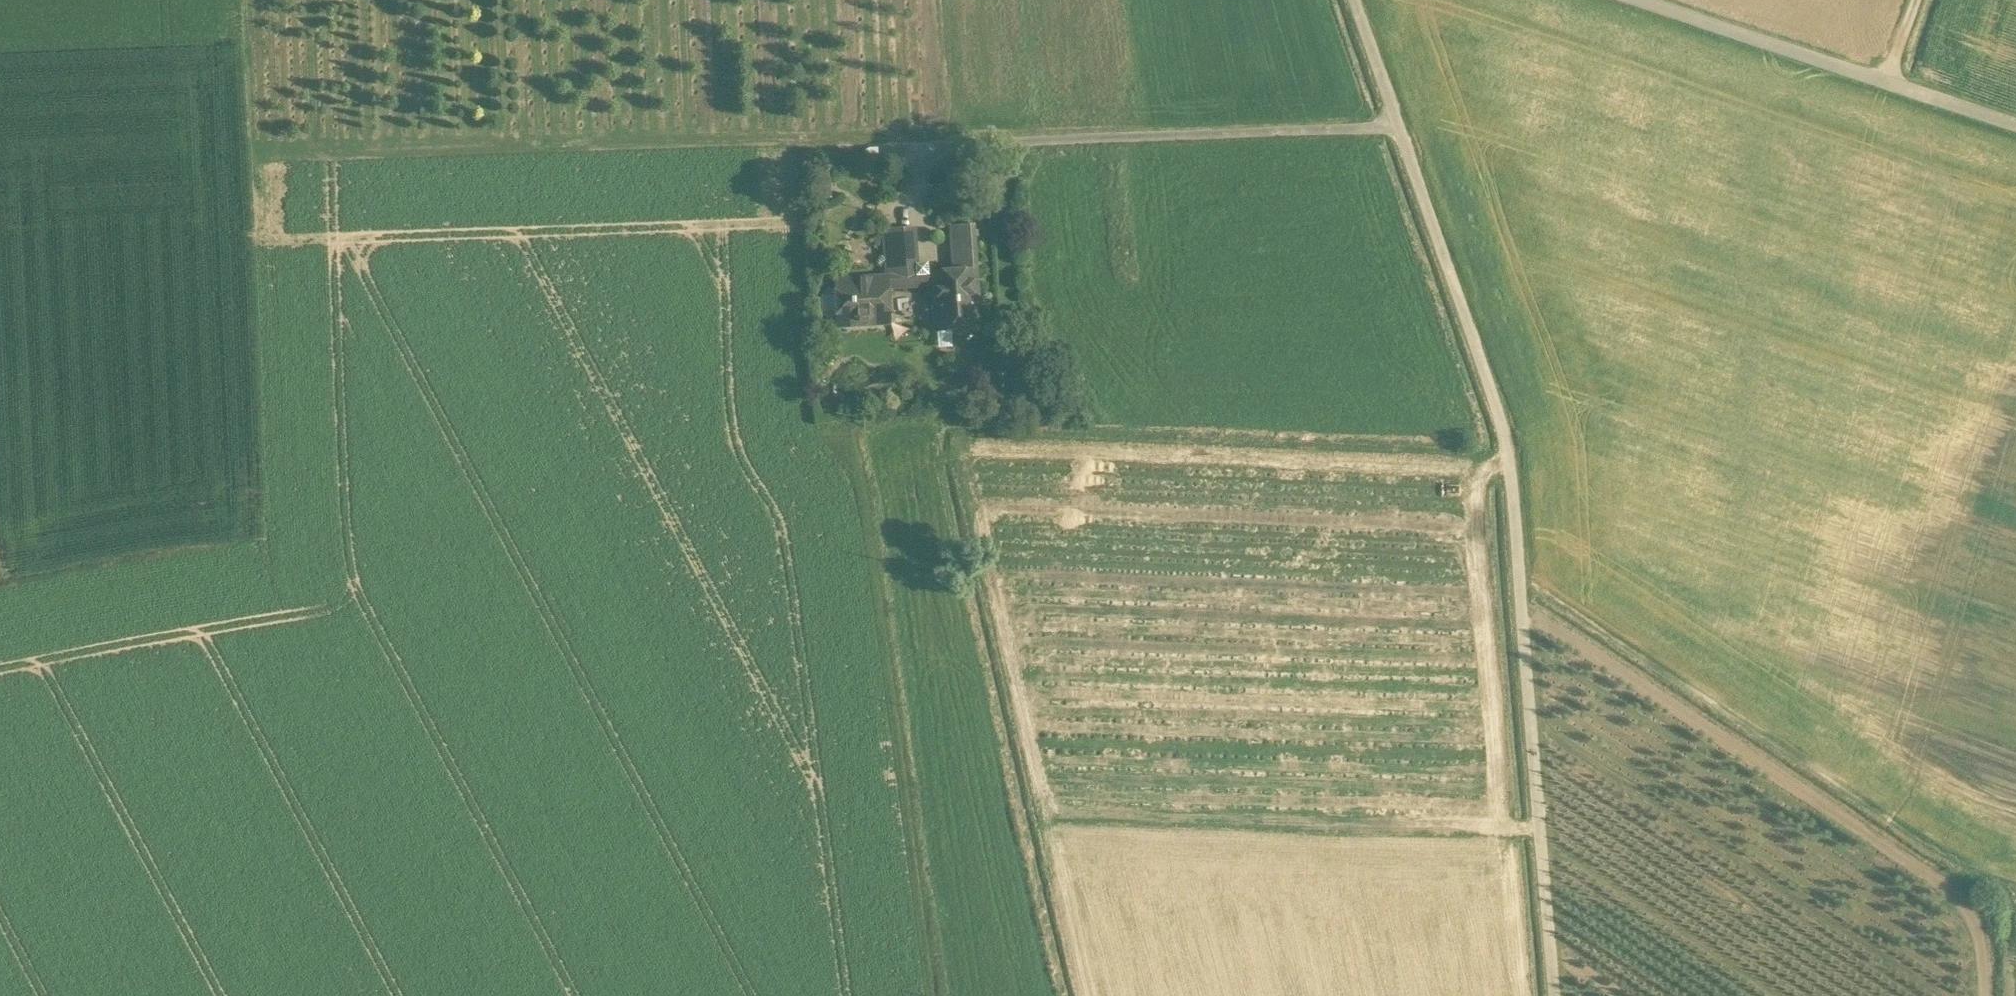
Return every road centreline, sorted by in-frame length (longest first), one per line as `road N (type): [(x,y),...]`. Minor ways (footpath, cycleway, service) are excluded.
road 1 (track): [(1555,995),(1506,442),(1413,130),(1359,0)]
road 2 (track): [(1413,130),(826,150)]
road 3 (track): [(1637,0),(2015,125)]

